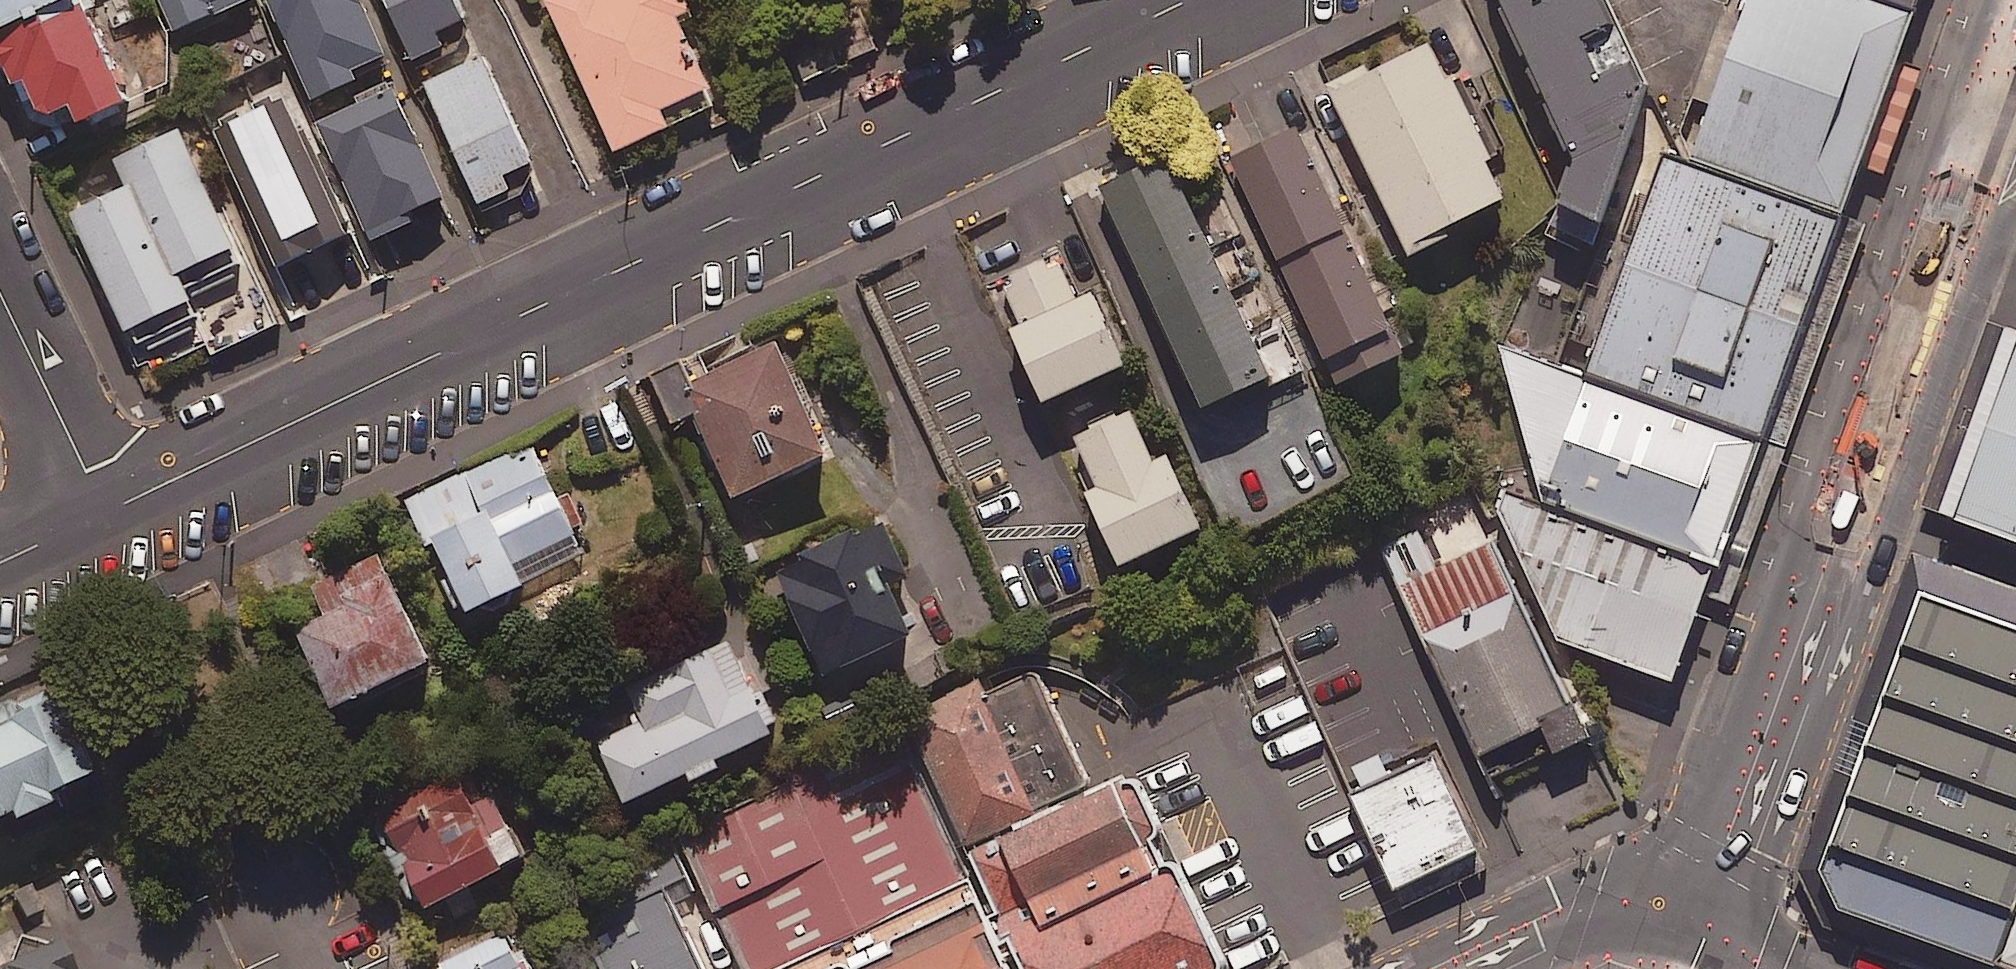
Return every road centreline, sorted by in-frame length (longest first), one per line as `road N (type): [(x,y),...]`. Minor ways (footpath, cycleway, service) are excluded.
road 1 (tertiary): [(1162,0),(99,502)]
road 2 (tertiary): [(1691,956),(2015,35)]
road 3 (residential): [(99,502),(0,293)]
road 4 (tertiary): [(1691,956),(1597,948),(1531,968)]

